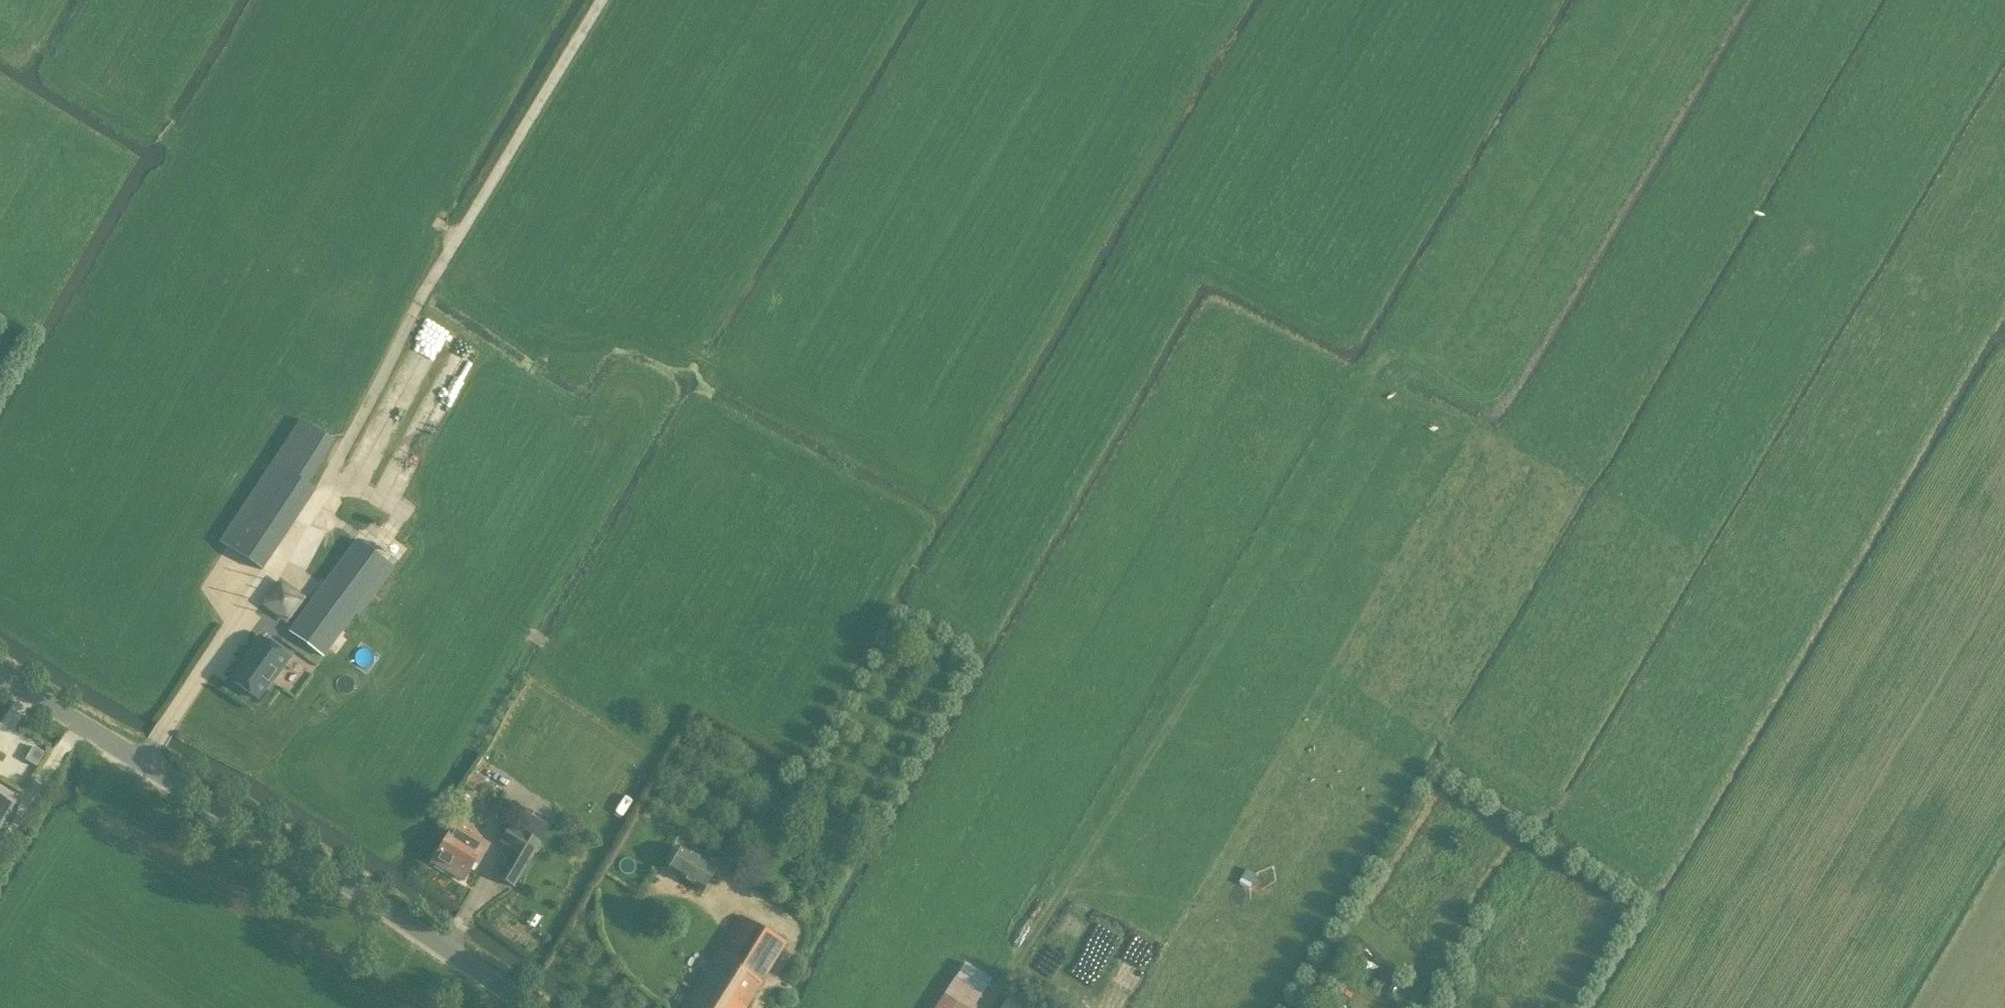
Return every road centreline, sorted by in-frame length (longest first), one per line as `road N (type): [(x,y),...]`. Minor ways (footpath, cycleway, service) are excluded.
road 1 (tertiary): [(532,1007),(380,905),(0,674)]

